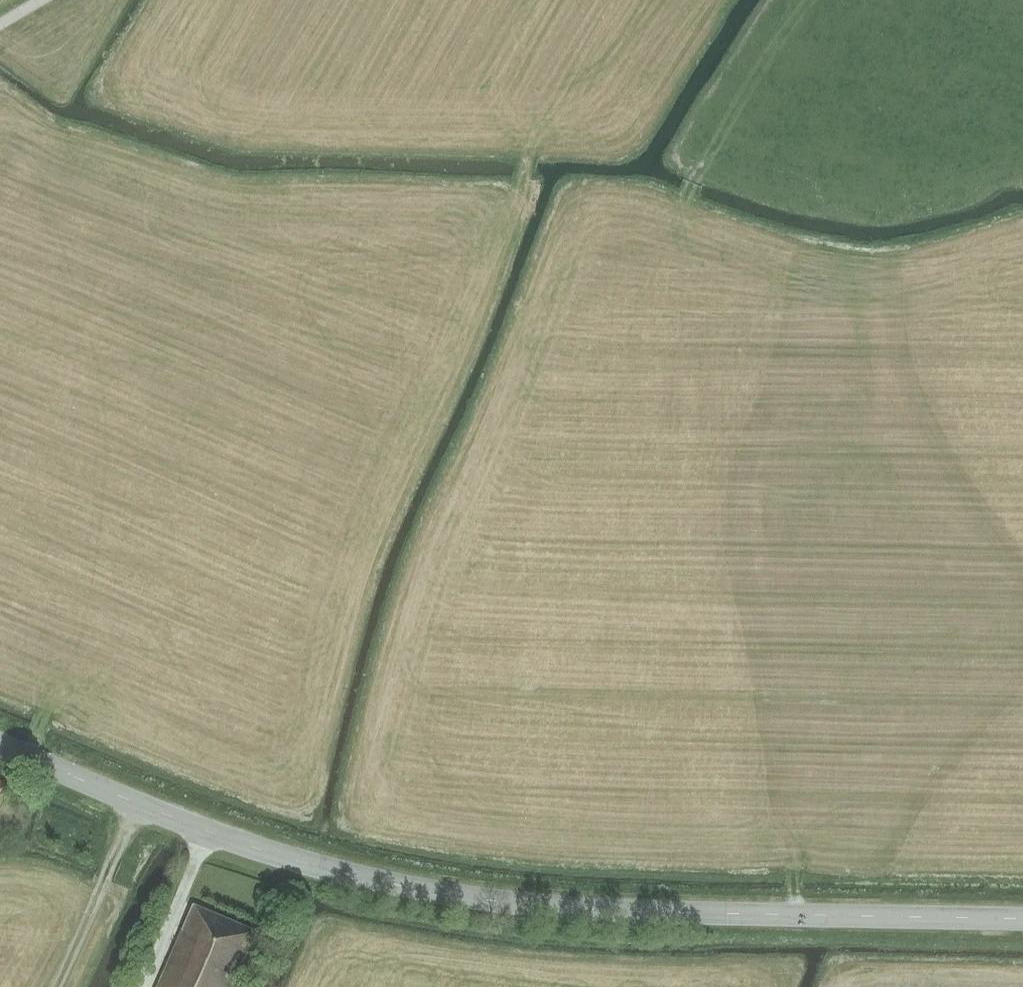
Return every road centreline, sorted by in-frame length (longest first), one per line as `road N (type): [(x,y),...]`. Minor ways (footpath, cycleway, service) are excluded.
road 1 (secondary): [(1022,918),(630,910),(450,894),(250,845),(0,744)]

